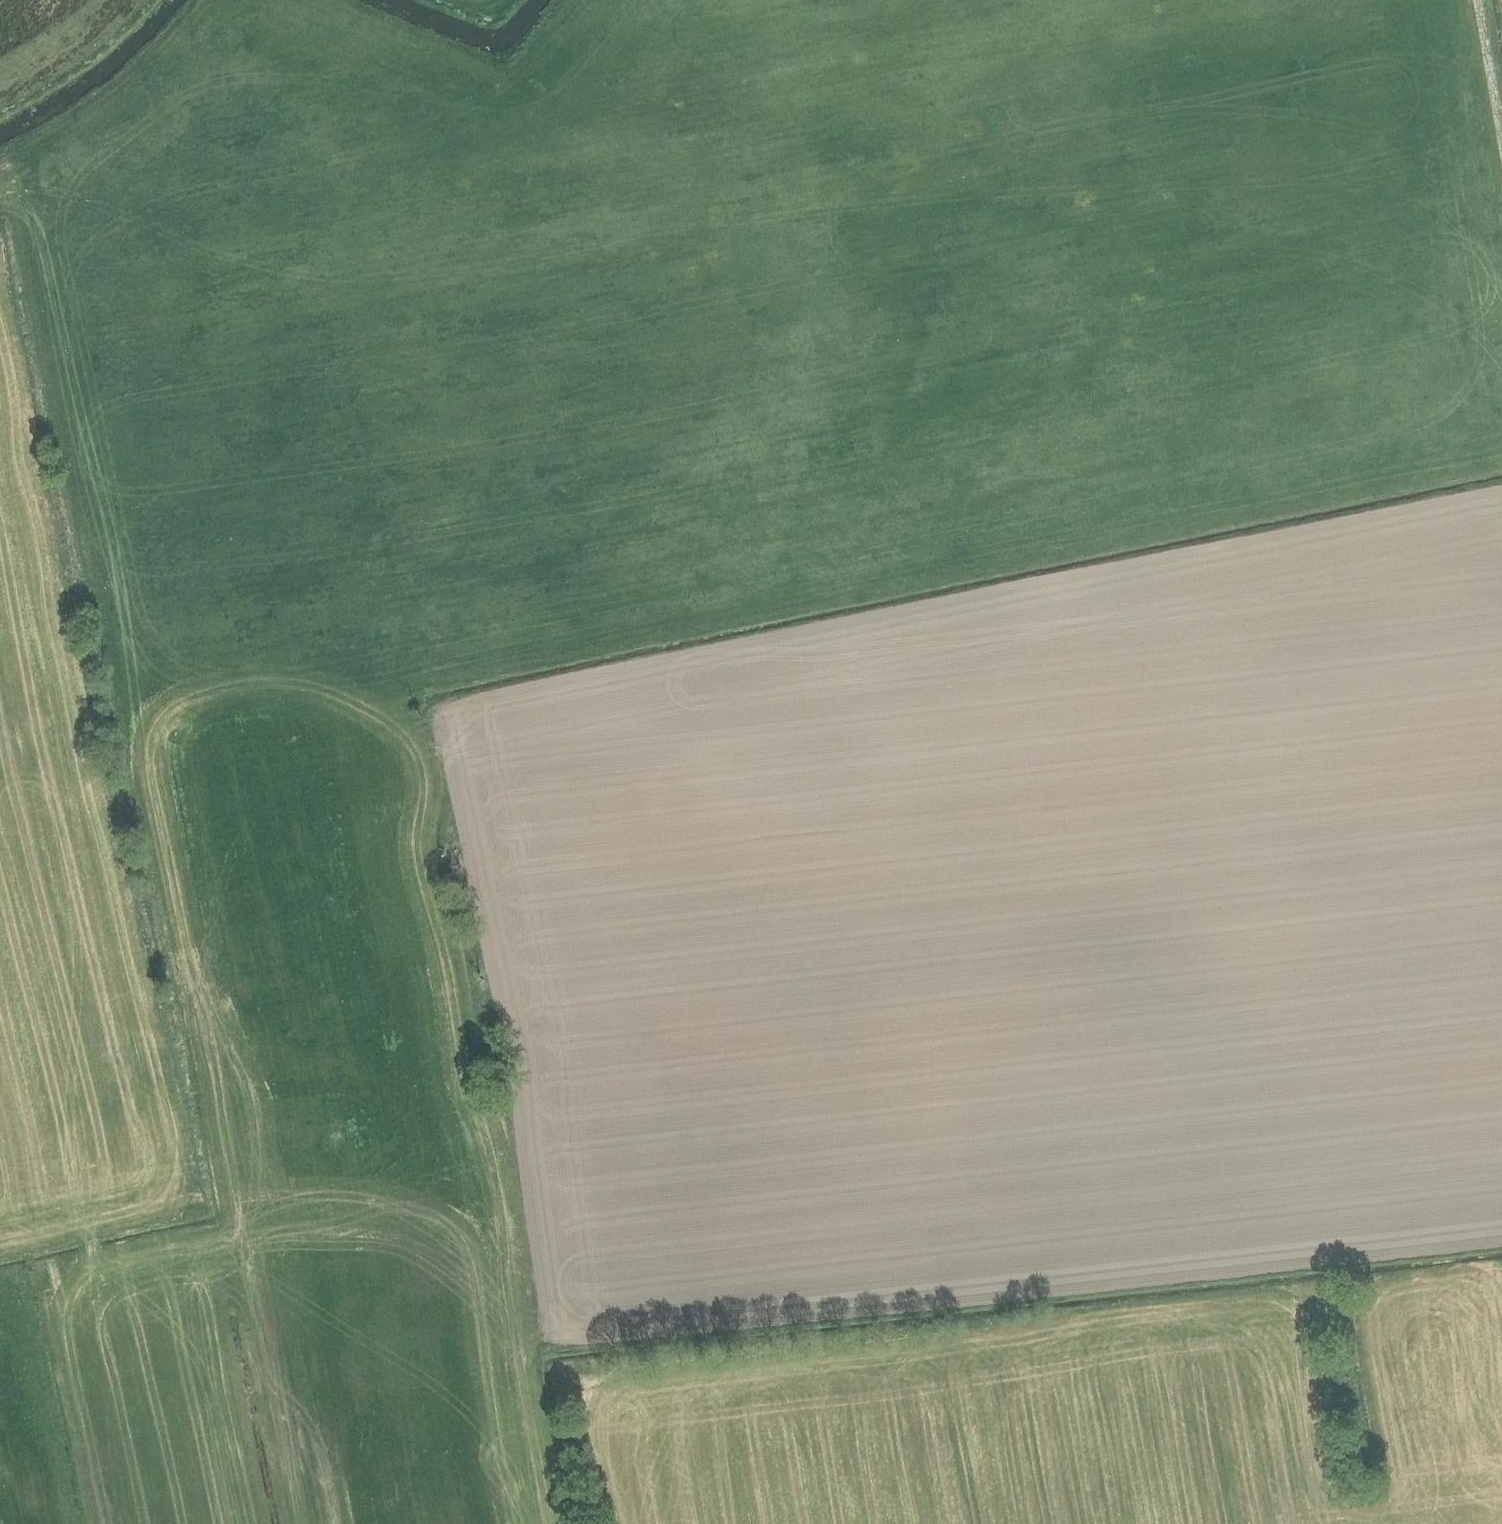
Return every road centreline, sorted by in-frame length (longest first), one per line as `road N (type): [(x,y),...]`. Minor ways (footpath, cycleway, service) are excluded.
road 1 (track): [(1478,0),(1501,133)]

